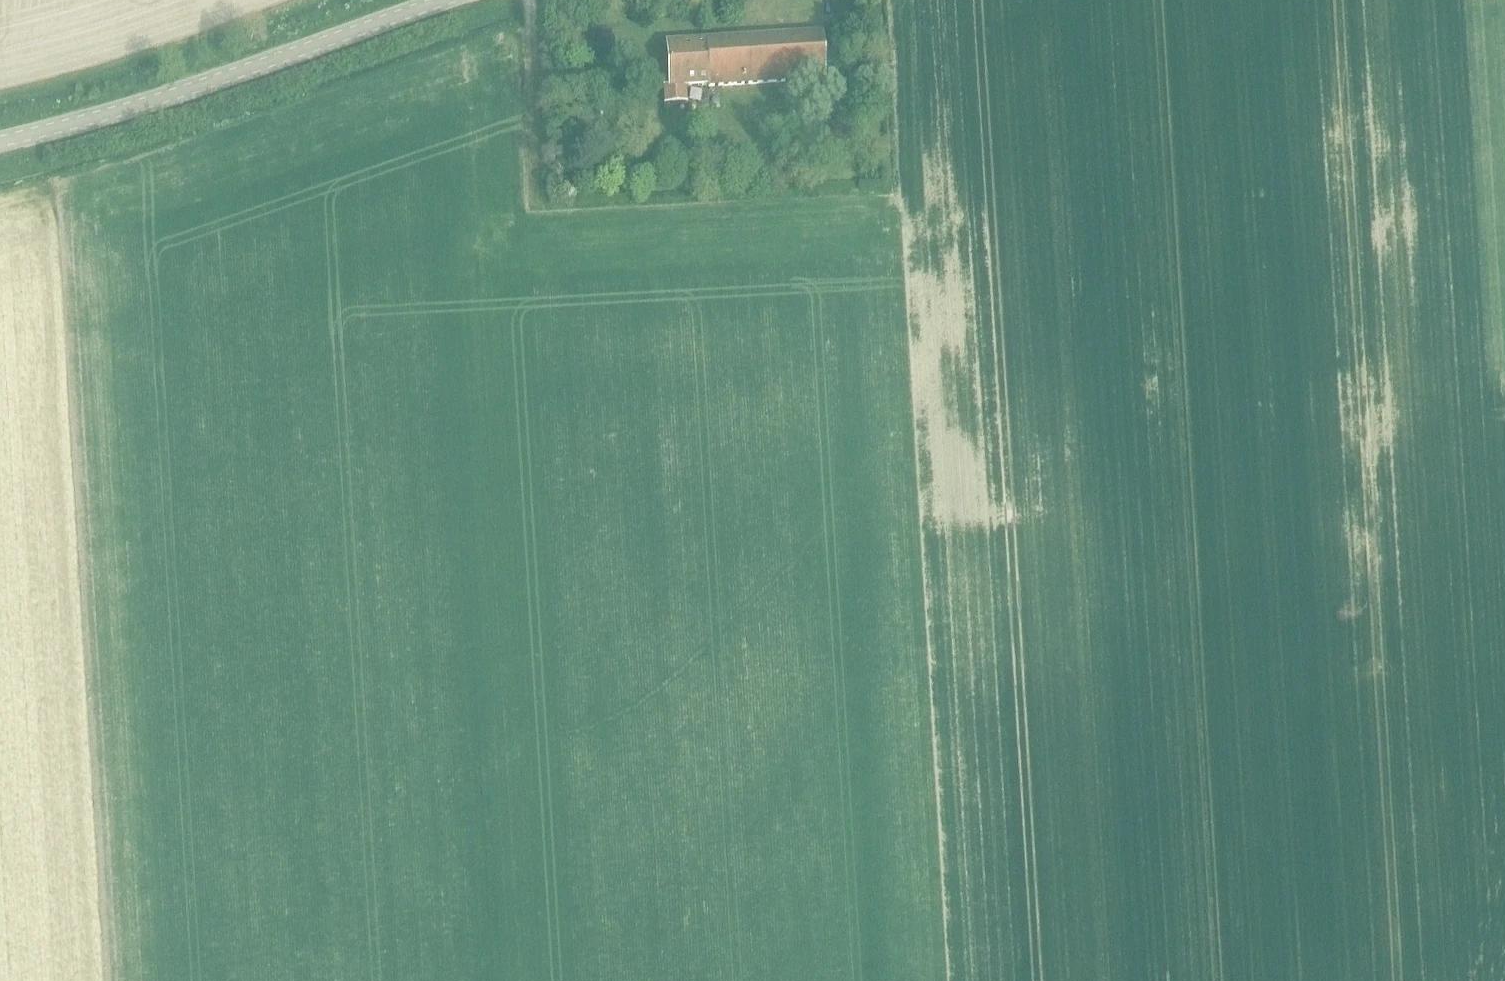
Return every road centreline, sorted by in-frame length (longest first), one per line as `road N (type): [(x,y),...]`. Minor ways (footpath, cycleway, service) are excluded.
road 1 (tertiary): [(0,141),(151,101),(441,0)]

